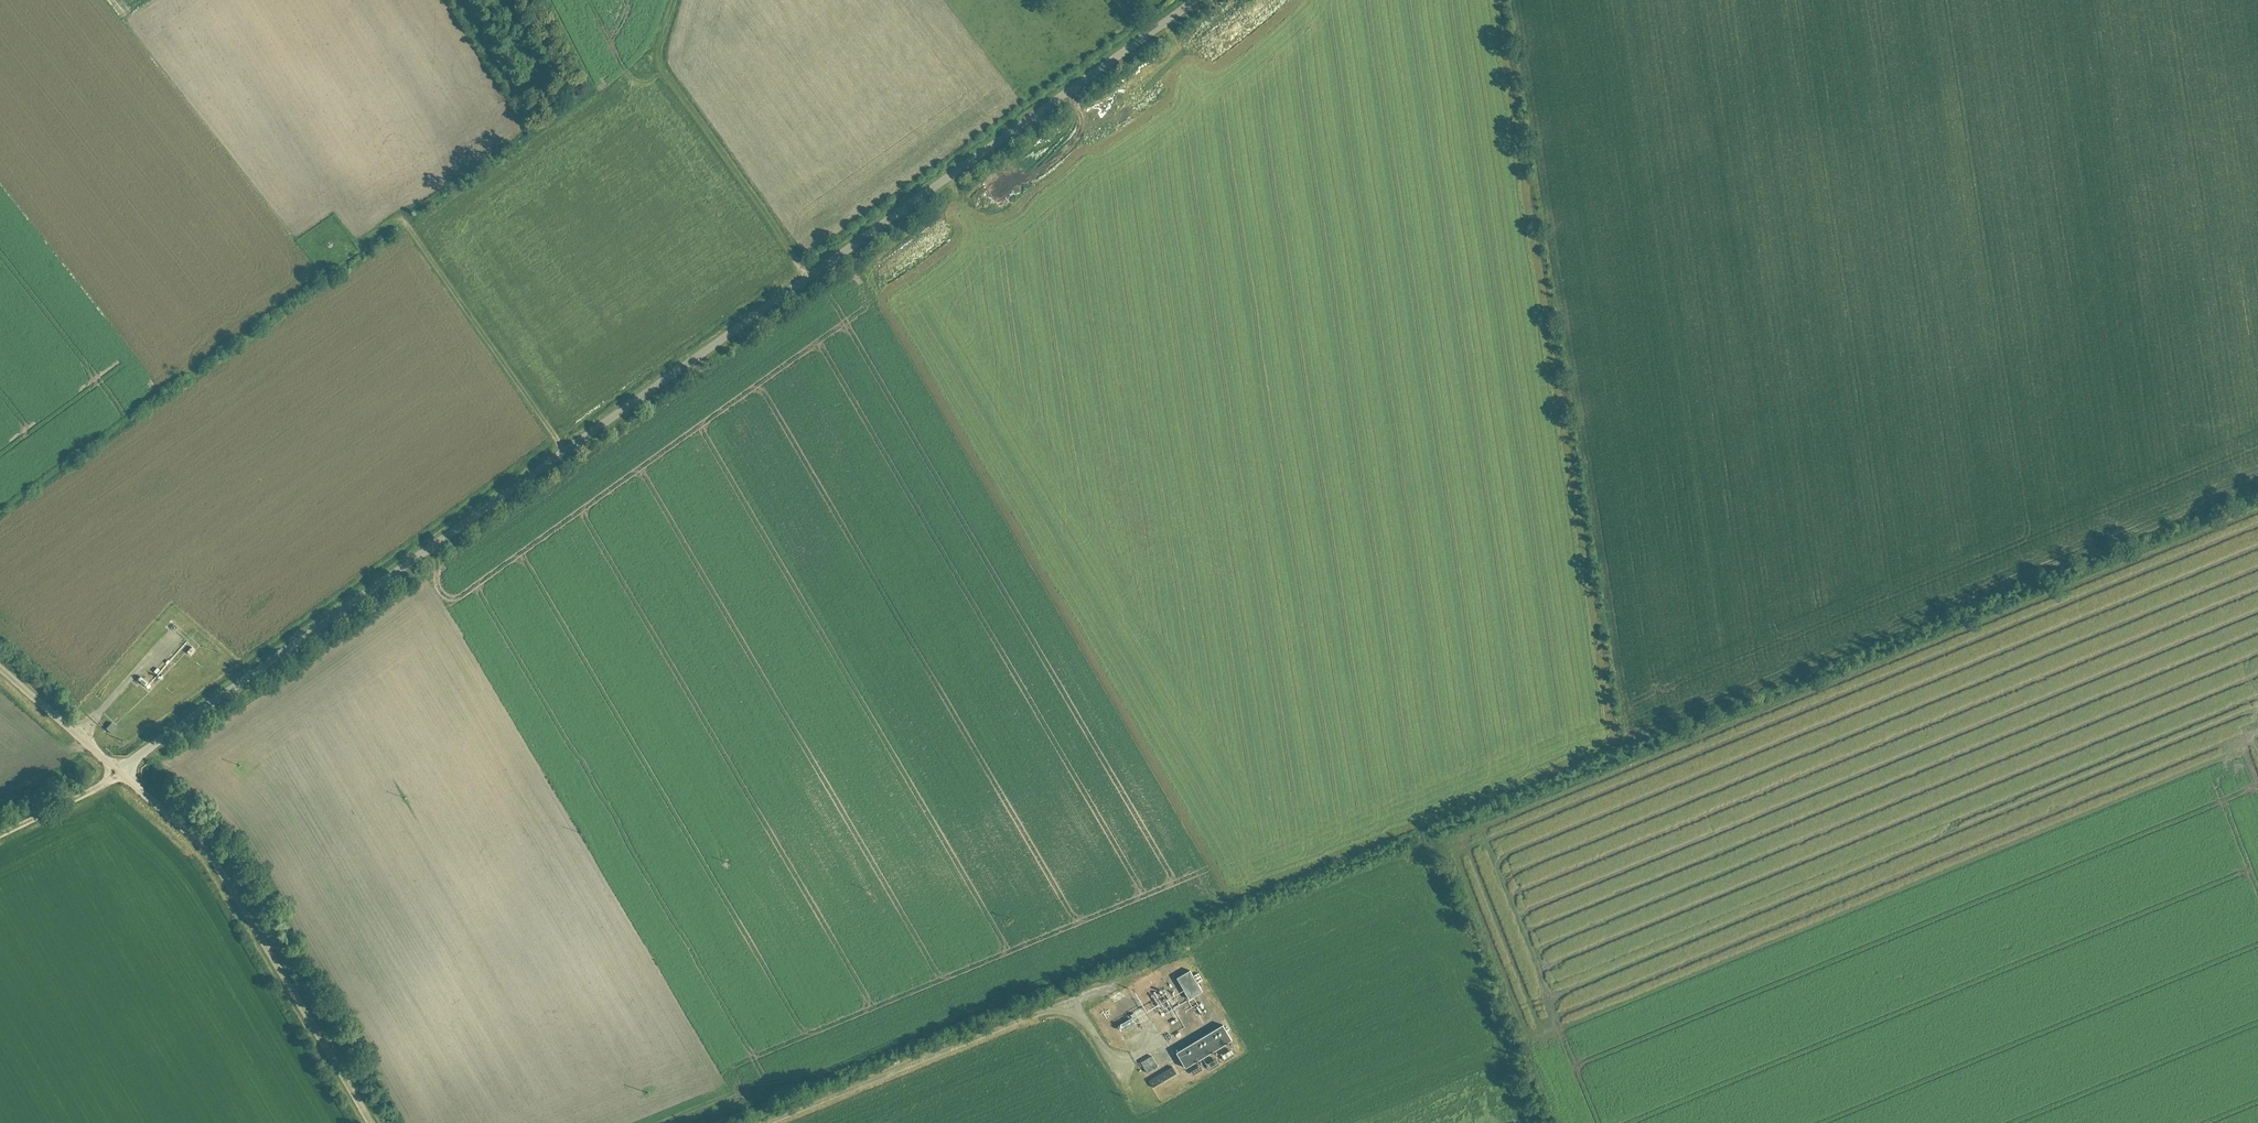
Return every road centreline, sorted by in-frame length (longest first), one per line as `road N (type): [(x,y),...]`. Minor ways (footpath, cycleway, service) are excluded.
road 1 (residential): [(121,774),(1196,0)]
road 2 (residential): [(121,774),(212,862),(372,1122)]
road 3 (track): [(810,276),(671,79),(661,51),(675,0)]
road 4 (track): [(564,452),(399,212)]
road 5 (residential): [(0,668),(121,774)]
road 6 (residential): [(0,834),(121,774)]

